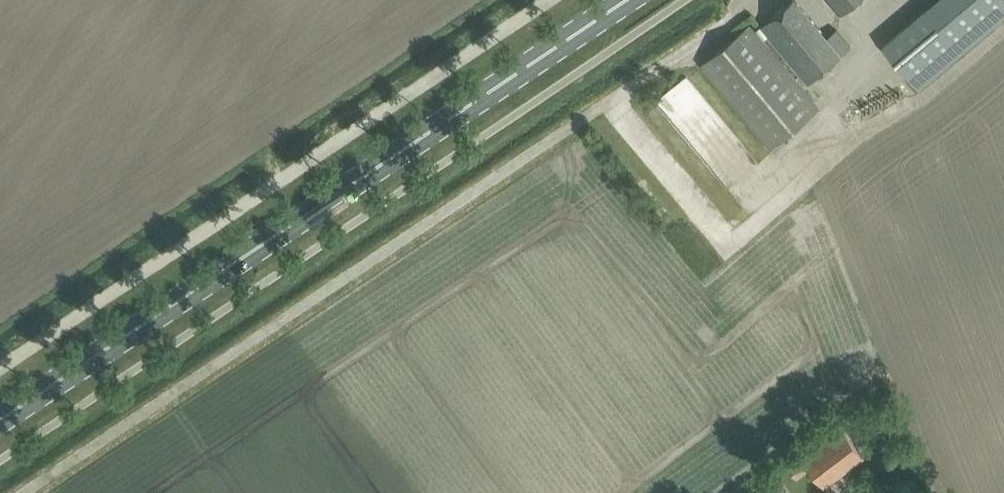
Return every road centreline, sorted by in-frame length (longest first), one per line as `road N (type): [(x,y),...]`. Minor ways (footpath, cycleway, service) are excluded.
road 1 (primary): [(0,419),(633,0)]
road 2 (unclassified): [(0,369),(551,0)]

